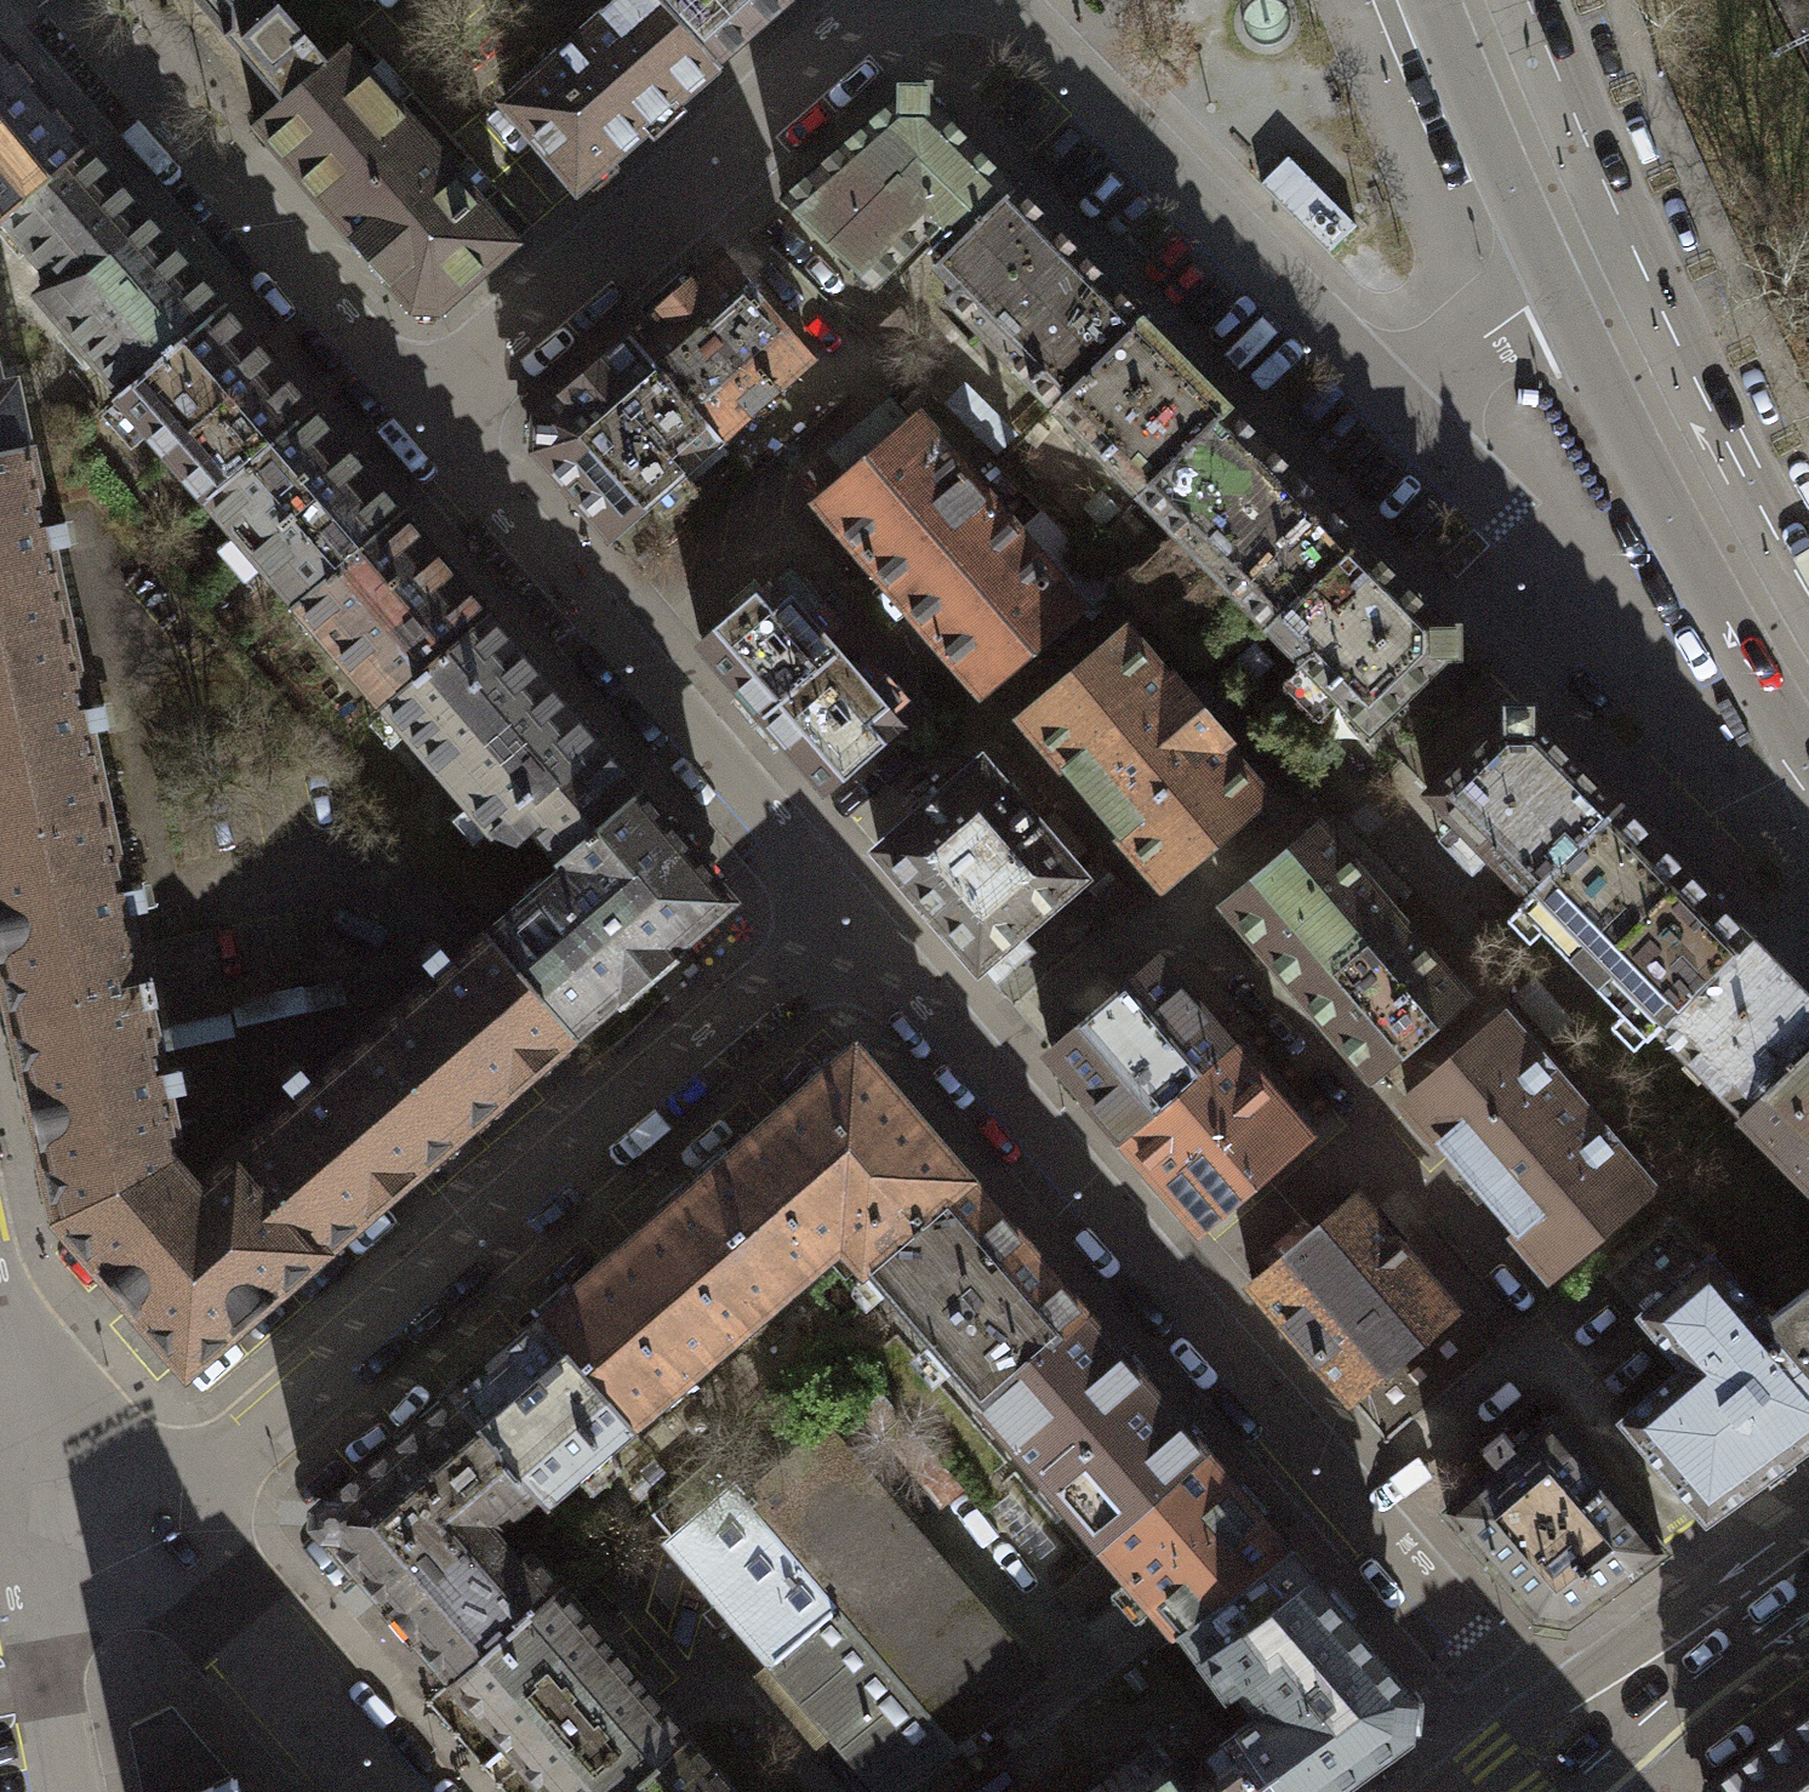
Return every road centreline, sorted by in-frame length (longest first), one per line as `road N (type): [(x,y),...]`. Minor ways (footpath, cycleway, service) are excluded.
road 1 (residential): [(848,924),(1506,1687),(1558,1758)]
road 2 (residential): [(848,924),(149,1522)]
road 3 (residential): [(994,0),(1381,391),(1590,280)]
road 4 (residential): [(427,429),(848,924)]
road 5 (residential): [(427,429),(892,0)]
road 6 (residential): [(53,0),(427,429)]
road 7 (primary): [(1808,671),(1724,534),(1590,280)]
road 8 (residential): [(381,1791),(149,1522)]
road 9 (tertiary): [(1558,1758),(1808,1575)]
road 10 (primary): [(1590,280),(1473,0)]
road 11 (residential): [(58,1791),(6,1509)]
road 12 (residential): [(149,1522),(6,1509)]

